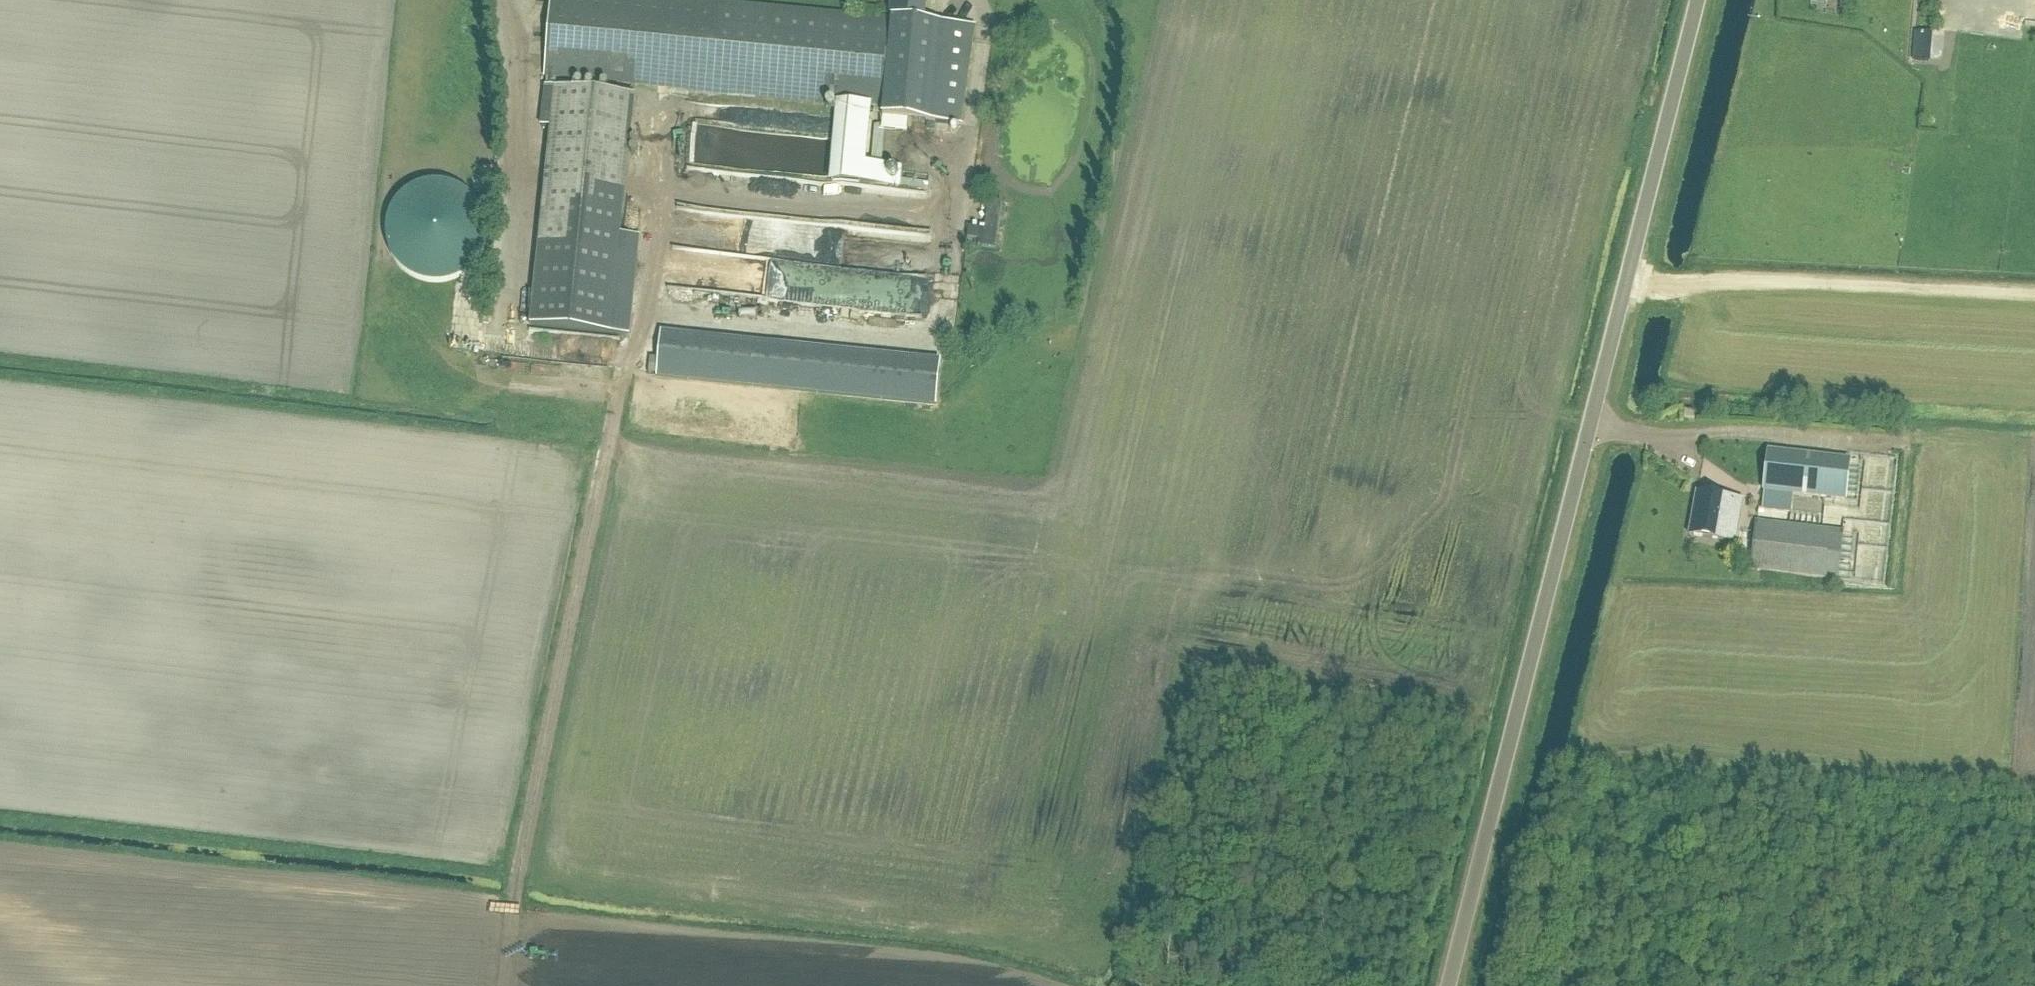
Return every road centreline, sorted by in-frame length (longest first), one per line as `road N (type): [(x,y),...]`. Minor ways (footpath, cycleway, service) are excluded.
road 1 (unclassified): [(1457,985),(1700,0)]
road 2 (track): [(610,424),(521,876),(508,985)]
road 3 (track): [(1631,286),(1679,291),(1720,280),(2034,297)]

